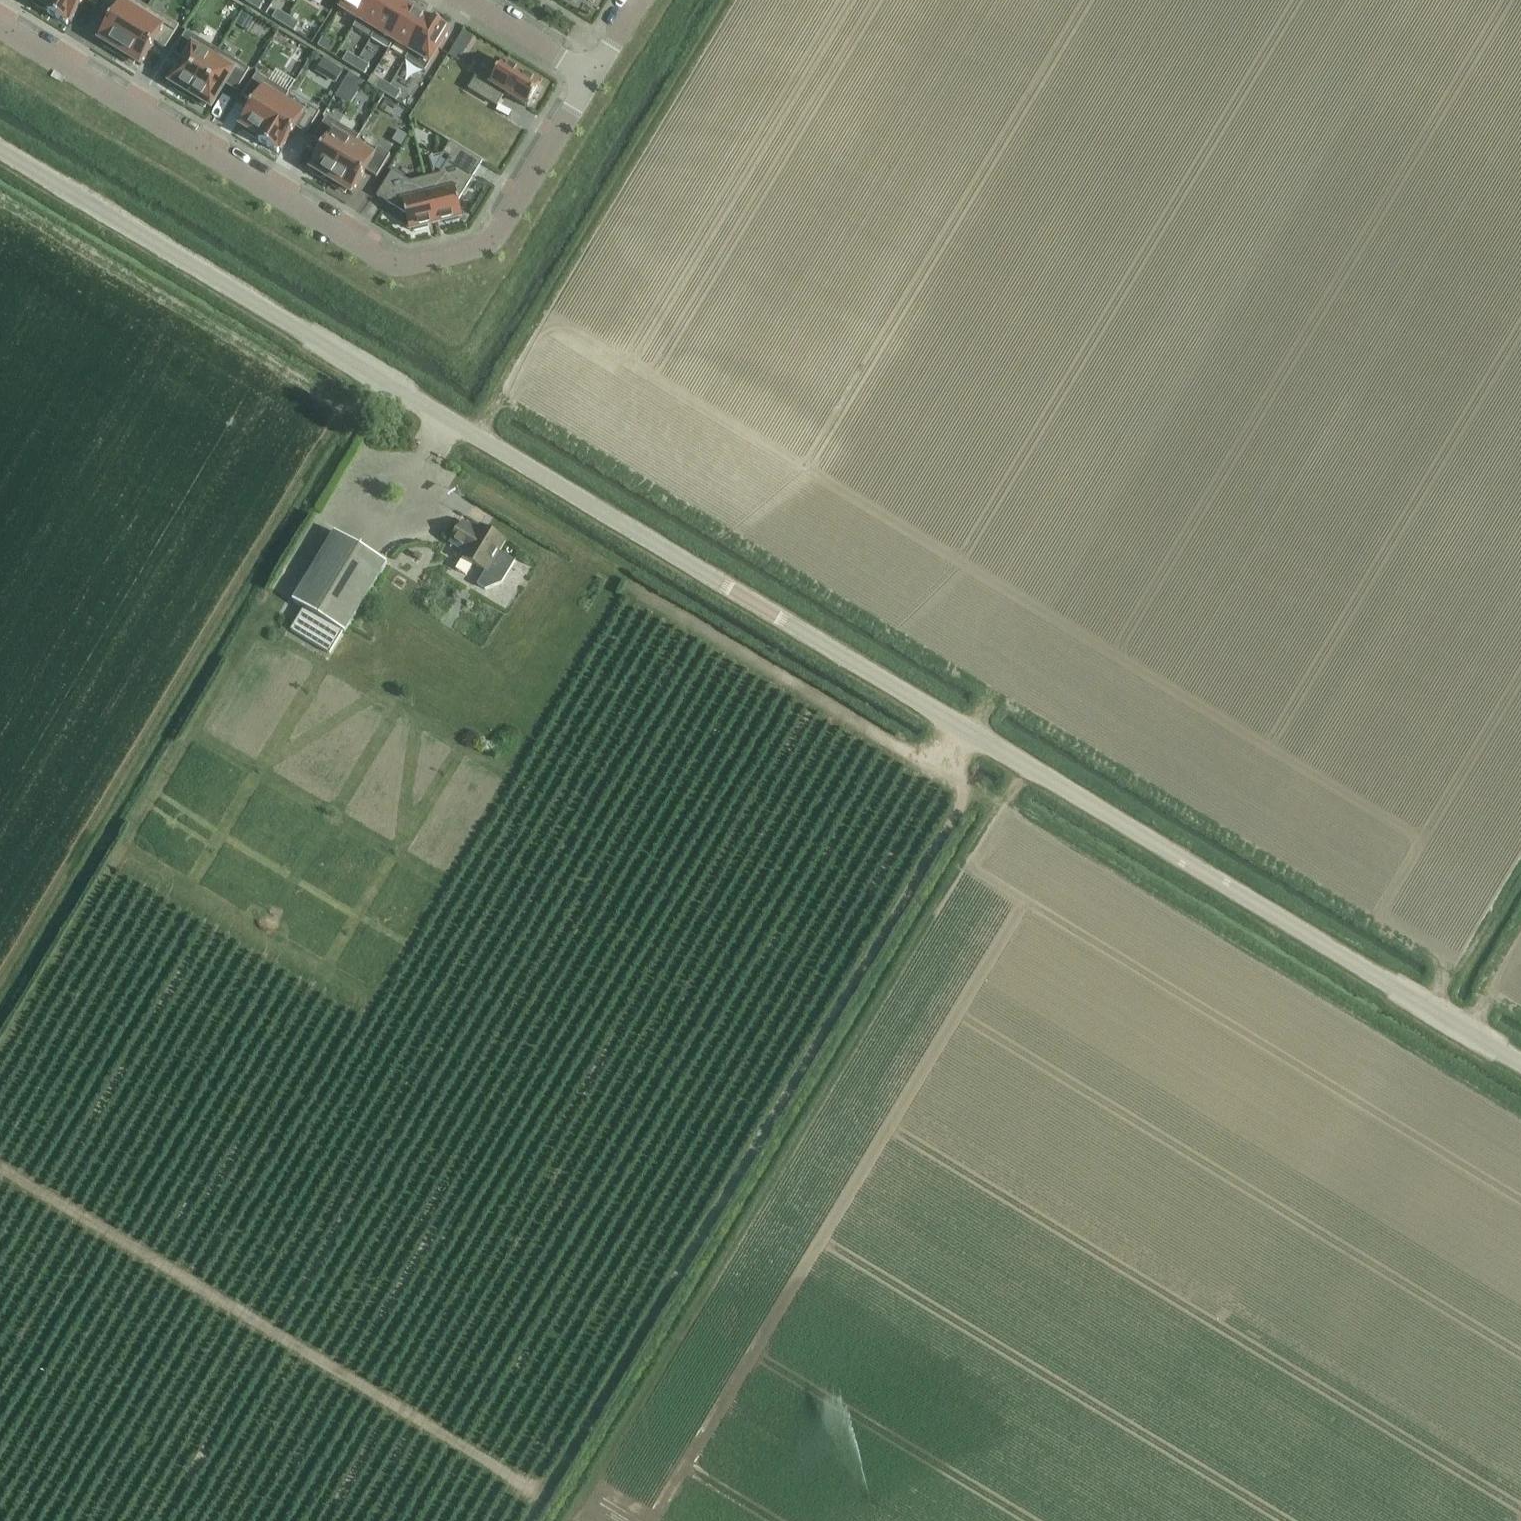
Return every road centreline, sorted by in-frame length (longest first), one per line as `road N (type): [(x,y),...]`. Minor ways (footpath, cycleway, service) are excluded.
road 1 (unclassified): [(1520,1060),(0,149)]
road 2 (residential): [(0,21),(381,256),(411,266),(496,237),(591,73)]
road 3 (residential): [(466,0),(591,73)]

